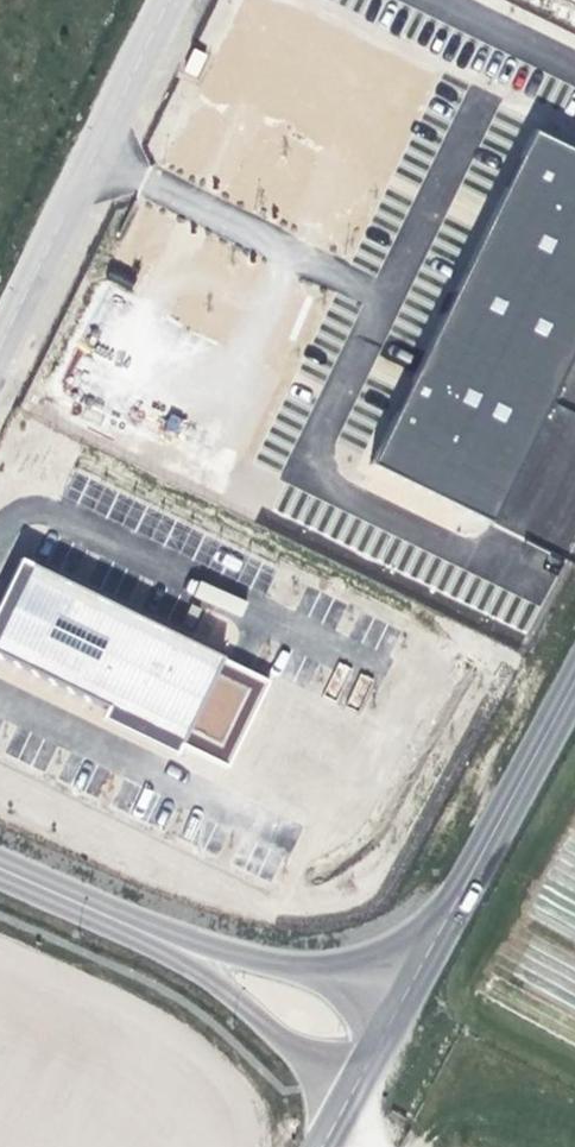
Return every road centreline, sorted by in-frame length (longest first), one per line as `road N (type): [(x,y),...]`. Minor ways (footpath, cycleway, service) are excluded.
road 1 (unclassified): [(0,870),(378,1040)]
road 2 (tertiary): [(378,1040),(574,680)]
road 3 (unclassified): [(153,0),(0,325)]
road 4 (tertiary): [(320,1146),(378,1040)]

